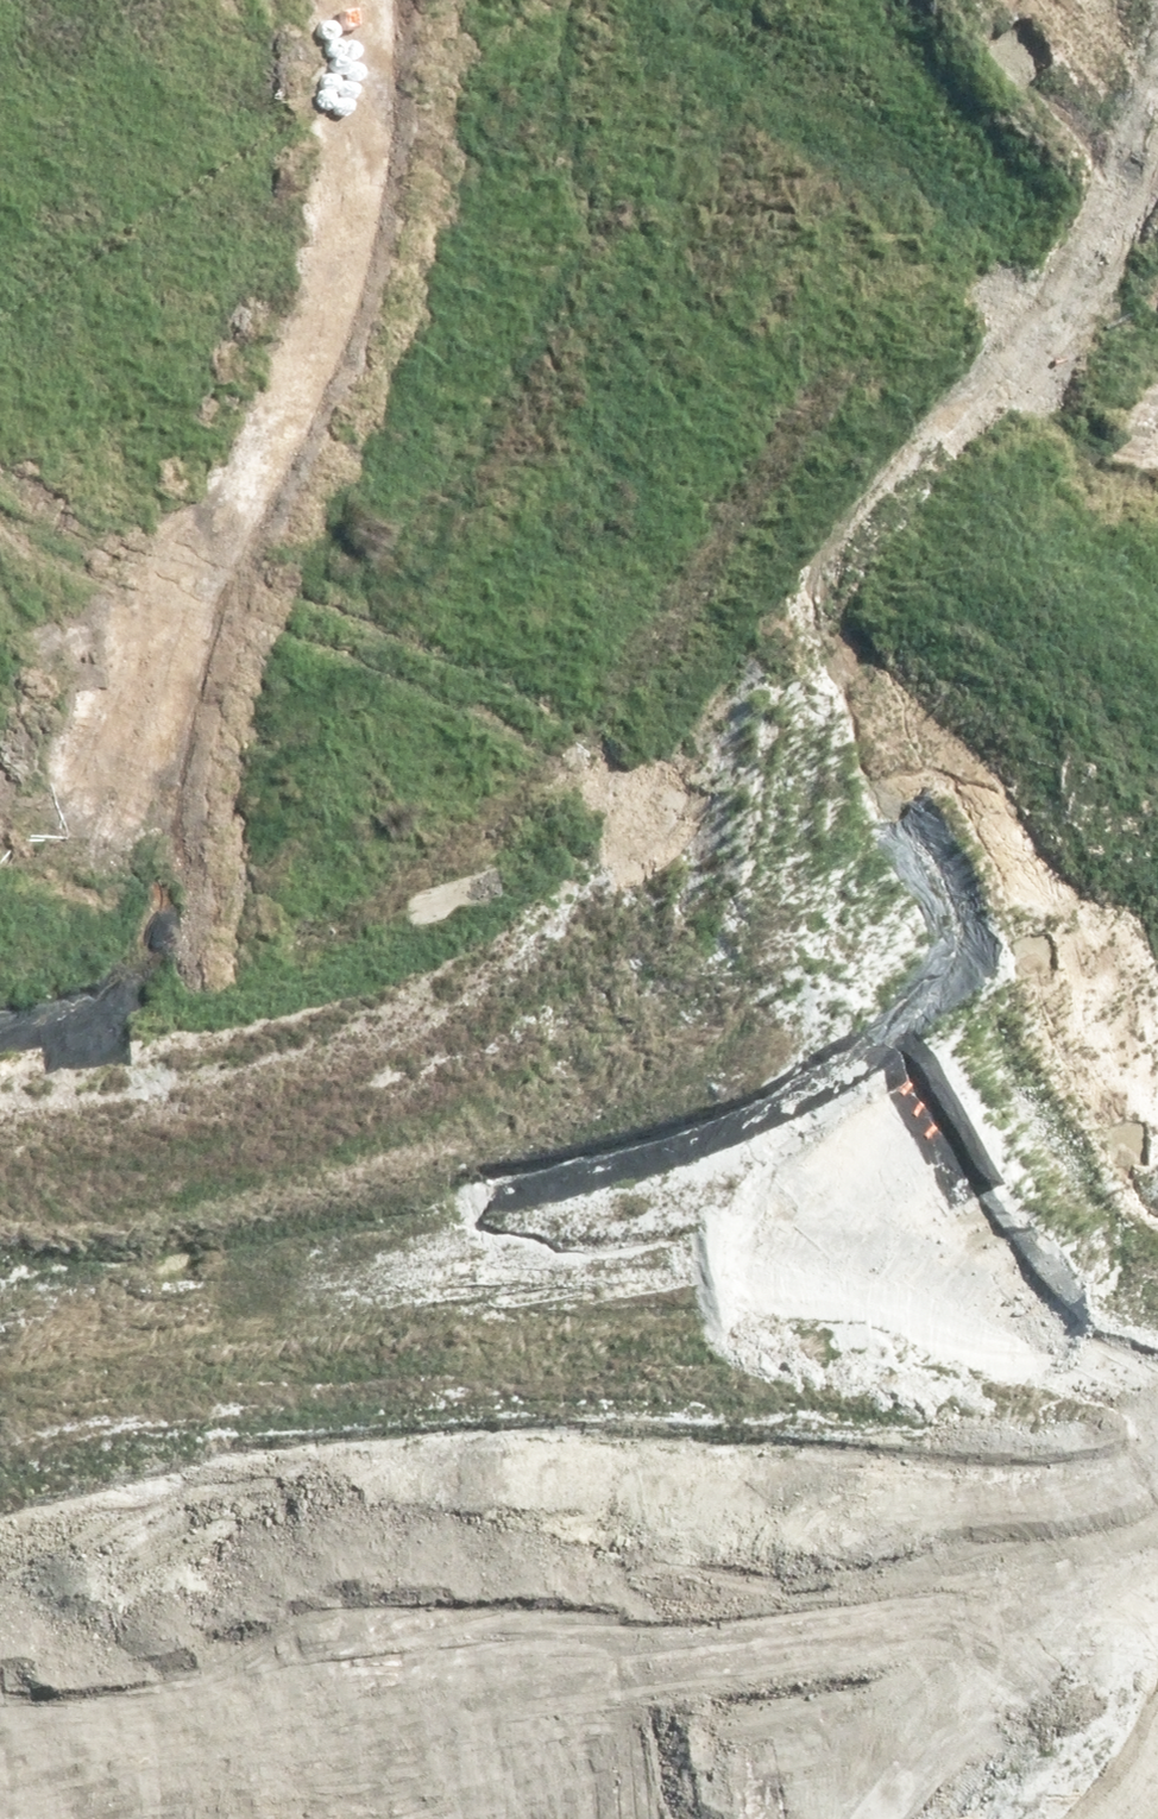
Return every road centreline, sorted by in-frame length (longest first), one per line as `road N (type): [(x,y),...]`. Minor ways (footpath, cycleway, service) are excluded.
road 1 (track): [(0,1011),(579,959),(893,525),(1157,228)]
road 2 (trunk): [(61,1818),(387,1649),(1060,1191),(1157,1112)]
road 3 (trunk): [(193,1162),(352,1360),(424,1386),(550,1407),(679,1367),(1157,1040)]
road 4 (trunk): [(193,1162),(117,909),(105,721),(123,553),(283,66)]
road 5 (trunk): [(1157,1273),(705,1567),(265,1818)]
road 6 (unclassified): [(1157,516),(1079,464),(650,232),(283,66)]
road 7 (trunk): [(1157,1300),(985,1476),(591,1725),(528,1818)]
road 8 (trunk): [(0,1754),(93,1704),(202,1629),(243,1522),(256,1407),(230,1333),(193,1162)]
road 9 (unclassified): [(283,66),(106,0)]

